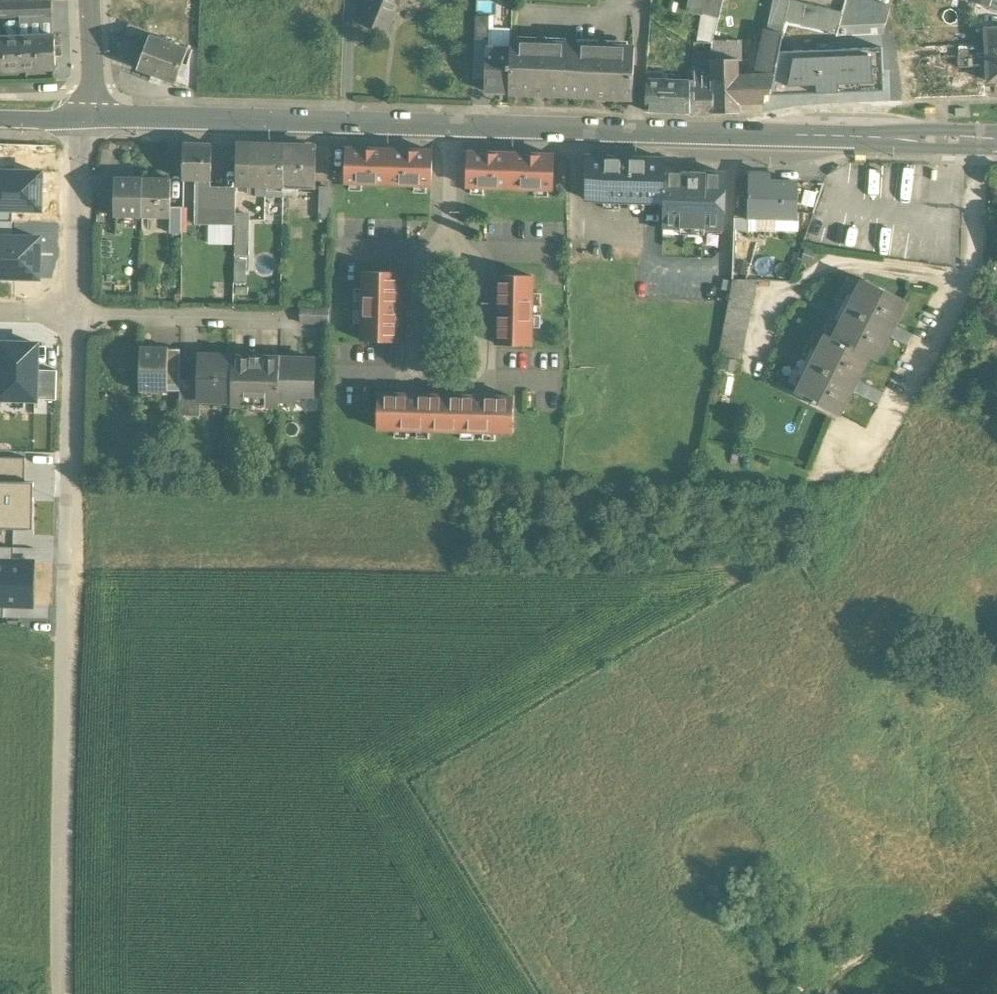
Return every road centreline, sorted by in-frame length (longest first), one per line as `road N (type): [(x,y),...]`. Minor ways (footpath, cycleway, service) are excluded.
road 1 (secondary): [(981,138),(93,119)]
road 2 (unclassified): [(74,315),(61,993)]
road 3 (residential): [(981,138),(973,266),(949,320),(875,454),(855,473),(811,474)]
road 4 (unclassified): [(79,118),(74,315)]

